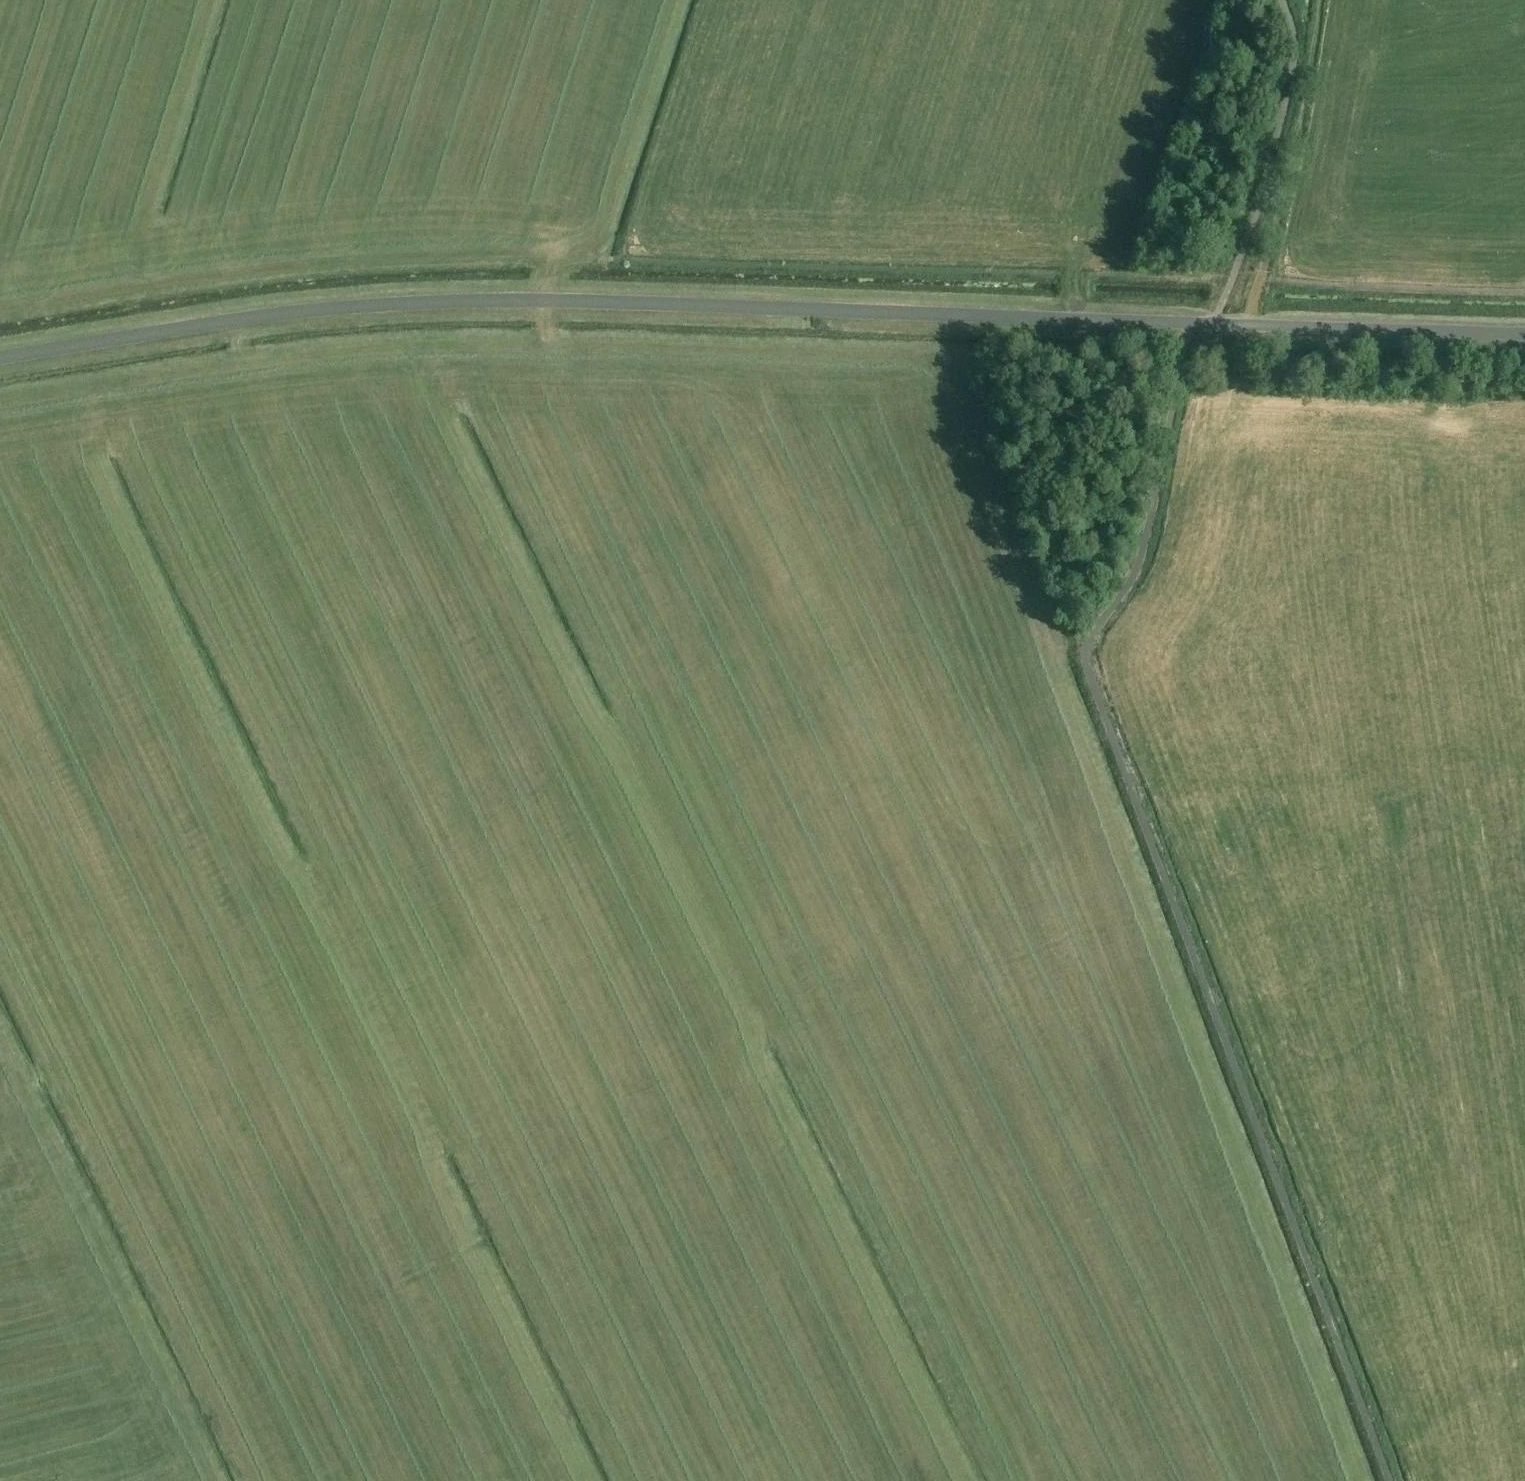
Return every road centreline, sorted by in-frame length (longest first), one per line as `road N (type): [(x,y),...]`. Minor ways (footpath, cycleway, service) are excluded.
road 1 (unclassified): [(0,356),(236,317),(506,299),(1524,334)]

